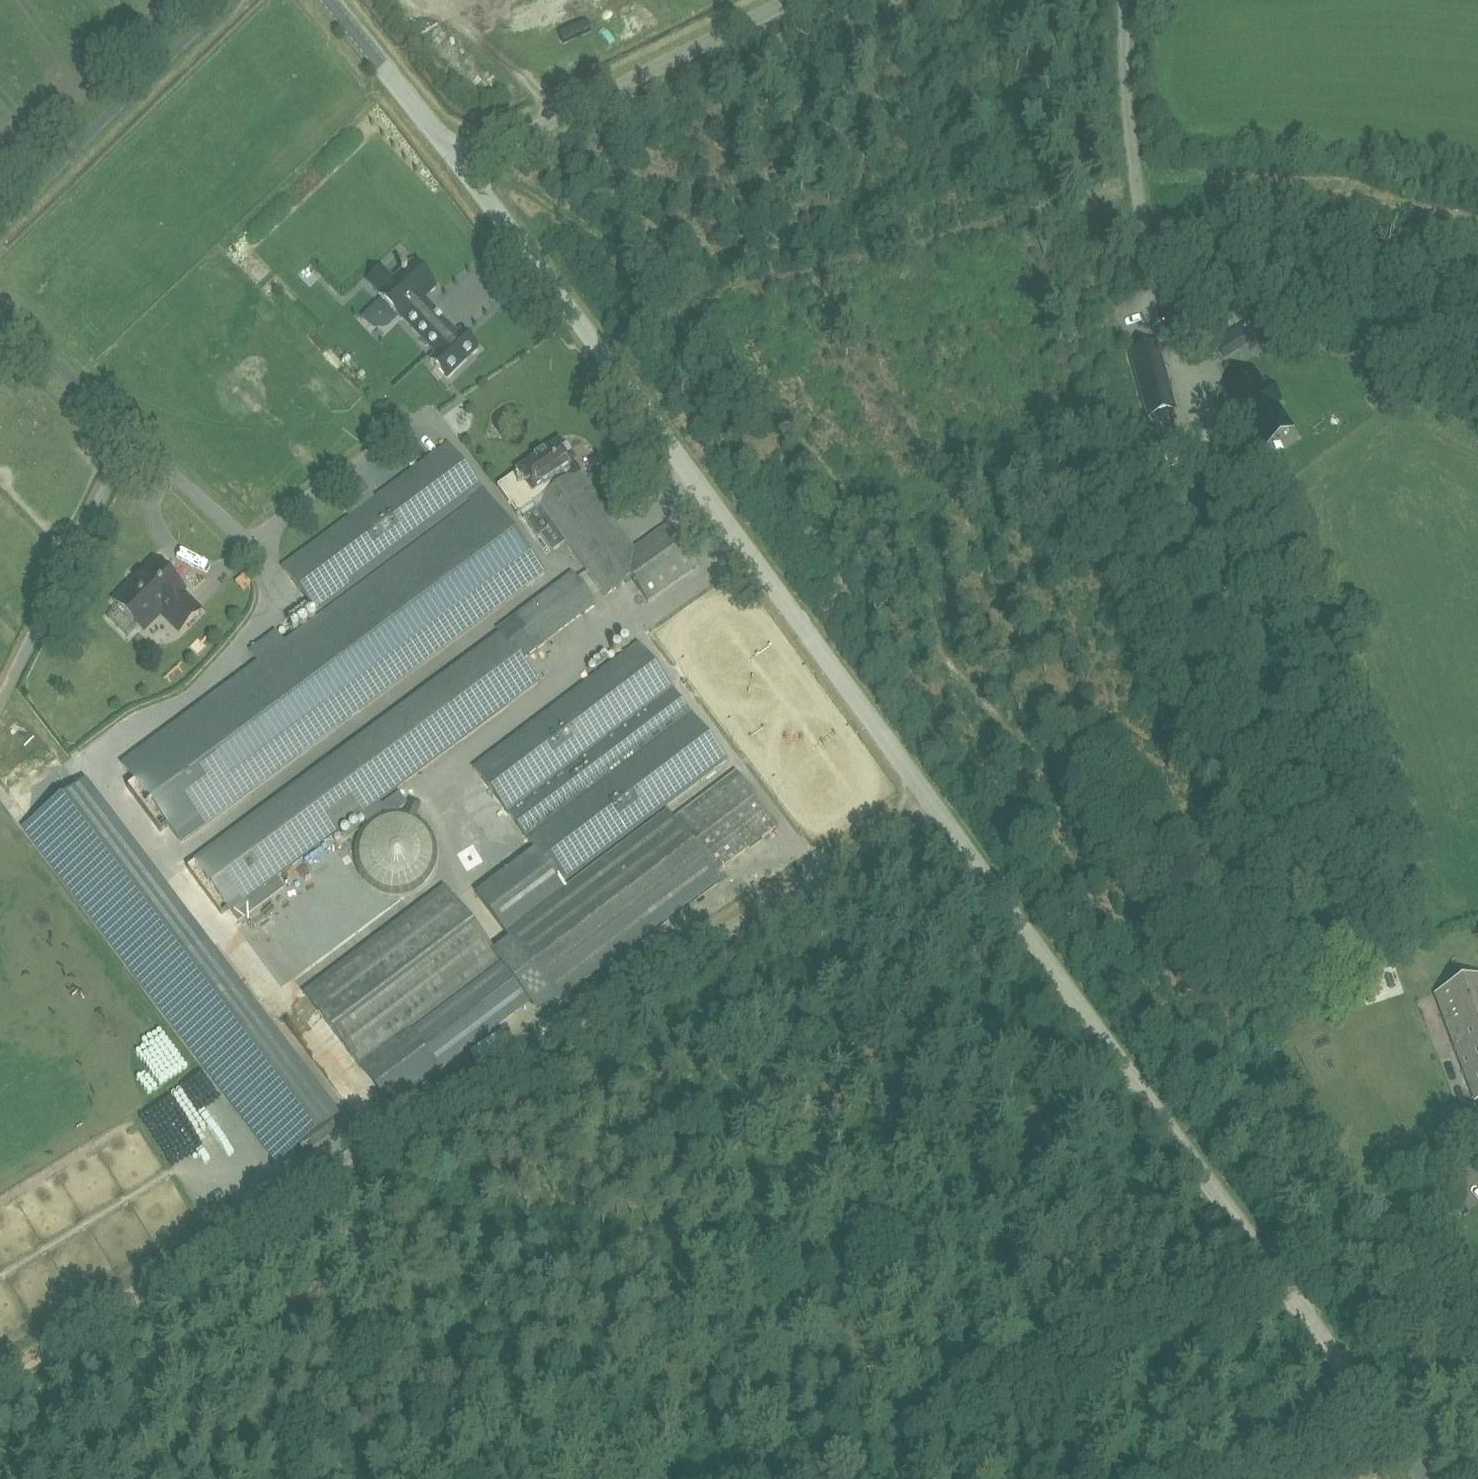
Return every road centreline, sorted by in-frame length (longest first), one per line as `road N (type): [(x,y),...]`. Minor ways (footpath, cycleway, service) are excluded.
road 1 (tertiary): [(1426,1478),(460,163)]
road 2 (track): [(0,1377),(933,803)]
road 3 (unclassified): [(269,571),(0,314)]
road 4 (unclassified): [(789,0),(460,163)]
road 5 (unclassified): [(0,219),(225,0)]
road 6 (tertiary): [(460,163),(326,0)]

